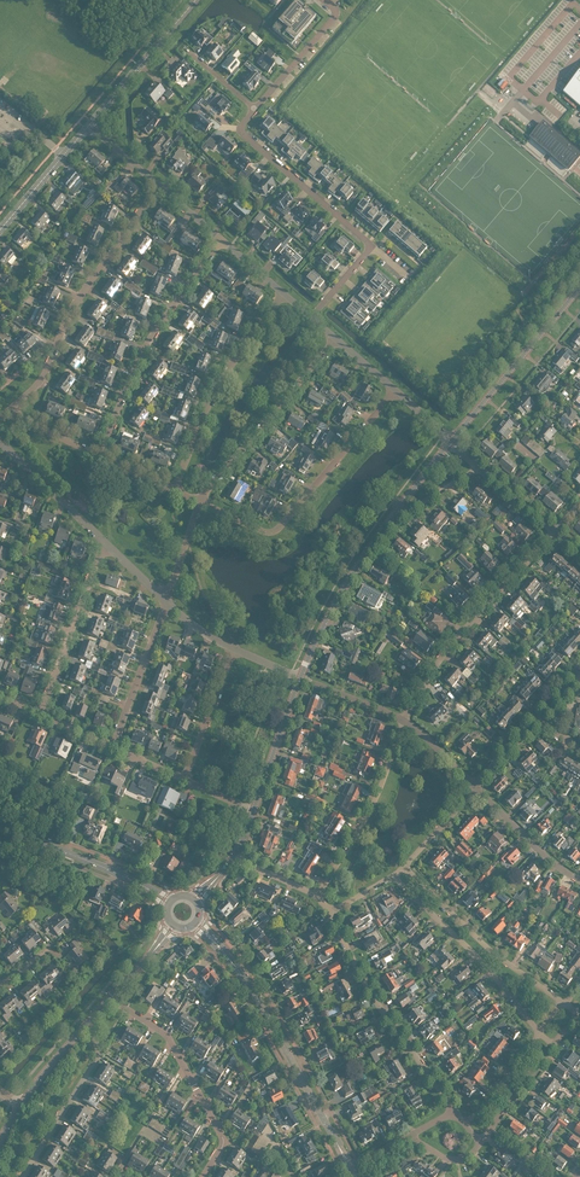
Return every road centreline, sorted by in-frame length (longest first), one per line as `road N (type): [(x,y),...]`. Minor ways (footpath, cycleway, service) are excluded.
road 1 (tertiary): [(350,1167),(240,970),(195,921)]
road 2 (residential): [(311,315),(371,245),(245,135),(242,125),(254,108)]
road 3 (residential): [(200,501),(259,530),(279,527),(390,386)]
road 4 (residential): [(100,455),(154,332),(222,239)]
road 5 (residential): [(402,716),(443,653),(554,531)]
road 6 (residential): [(453,1109),(371,992),(329,913)]
road 7 (residential): [(173,490),(209,400),(282,291)]
road 8 (residential): [(202,1176),(220,1144),(215,1123),(166,1036),(109,997)]
road 9 (residential): [(200,501),(335,336)]
road 10 (residential): [(537,1033),(490,972),(395,876)]
road 11 (residential): [(561,1006),(407,868)]
road 12 (tertiary): [(450,441),(579,283)]
road 13 (residential): [(318,896),(381,785),(402,716)]
road 14 (residential): [(54,341),(159,185)]
road 15 (tertiary): [(299,677),(329,613),(393,515)]
road 16 (tertiary): [(171,901),(0,829)]
road 17 (residential): [(40,714),(107,548)]
road 18 (residential): [(23,1176),(97,1060),(89,1020)]
road 19 (tertiary): [(88,125),(194,0)]
road 20 (residential): [(112,746),(165,602)]
road 21 (residential): [(107,548),(0,442)]
road 22 (tertiary): [(251,815),(299,677)]
road 23 (residential): [(254,108),(338,10),(326,0)]
road 24 (residential): [(183,779),(233,648)]
road 25 (residential): [(579,880),(536,850),(475,788)]
road 26 (tertiary): [(0,230),(88,125)]

